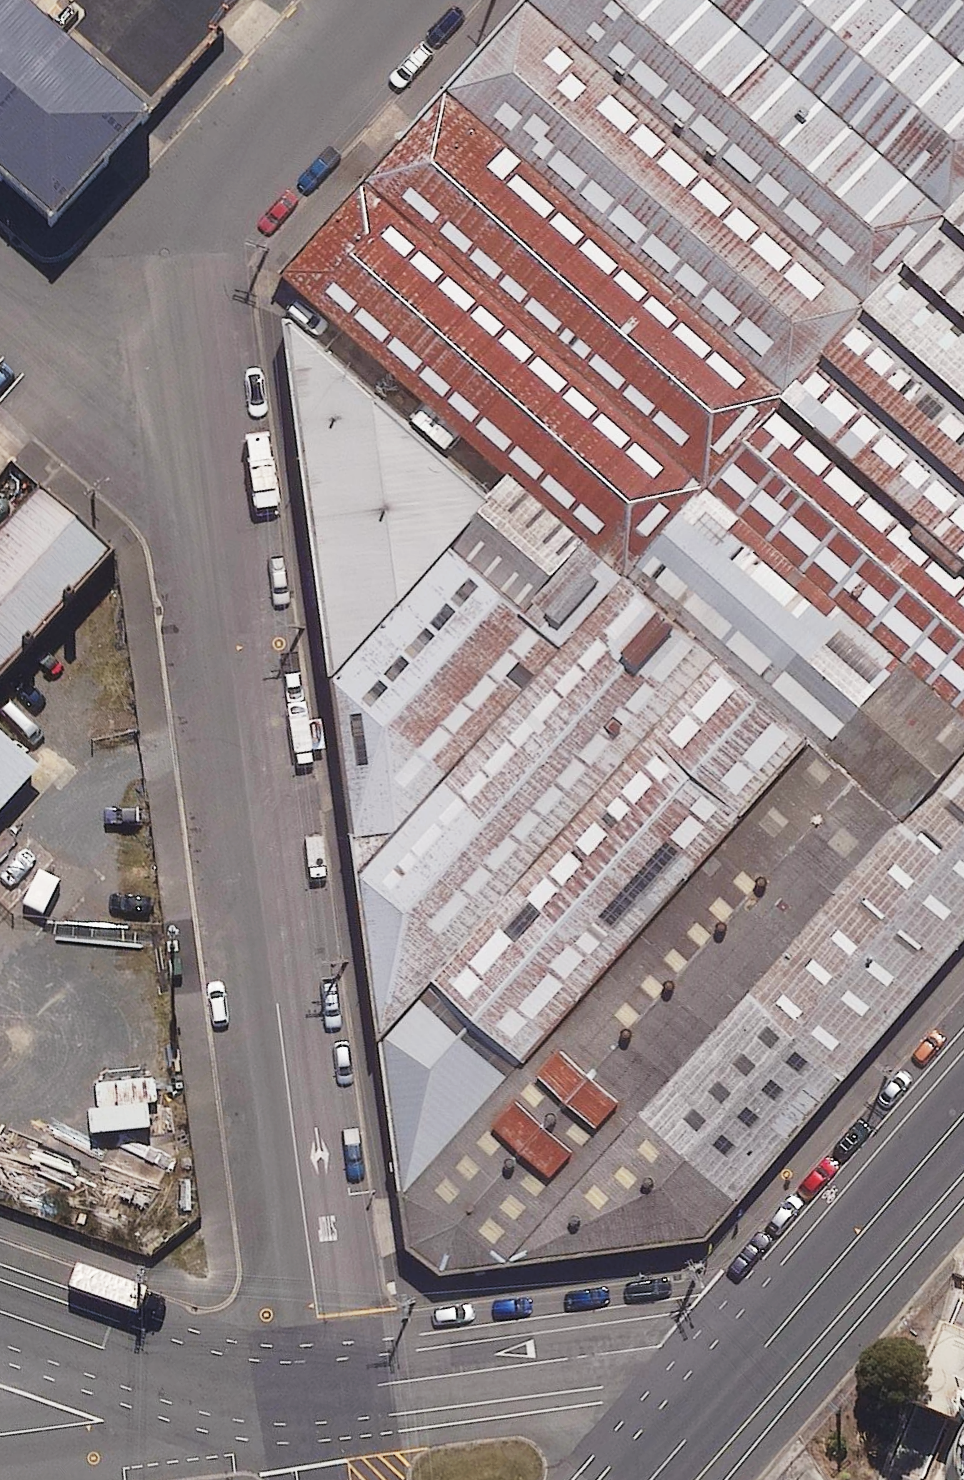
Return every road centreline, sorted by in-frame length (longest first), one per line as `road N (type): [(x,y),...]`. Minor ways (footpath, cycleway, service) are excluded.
road 1 (unclassified): [(198,463),(328,1390)]
road 2 (unclassified): [(198,463),(185,293),(207,206),(388,0)]
road 3 (unclassified): [(328,1390),(773,1332)]
road 4 (tertiary): [(773,1332),(963,1112)]
road 5 (unclassified): [(0,286),(198,463)]
road 6 (unclassified): [(0,1311),(184,1378)]
road 7 (unclassified): [(184,1378),(112,1417),(0,1432)]
road 8 (tertiary): [(648,1479),(773,1332)]
road 9 (unclassified): [(184,1378),(244,1393),(328,1390)]

